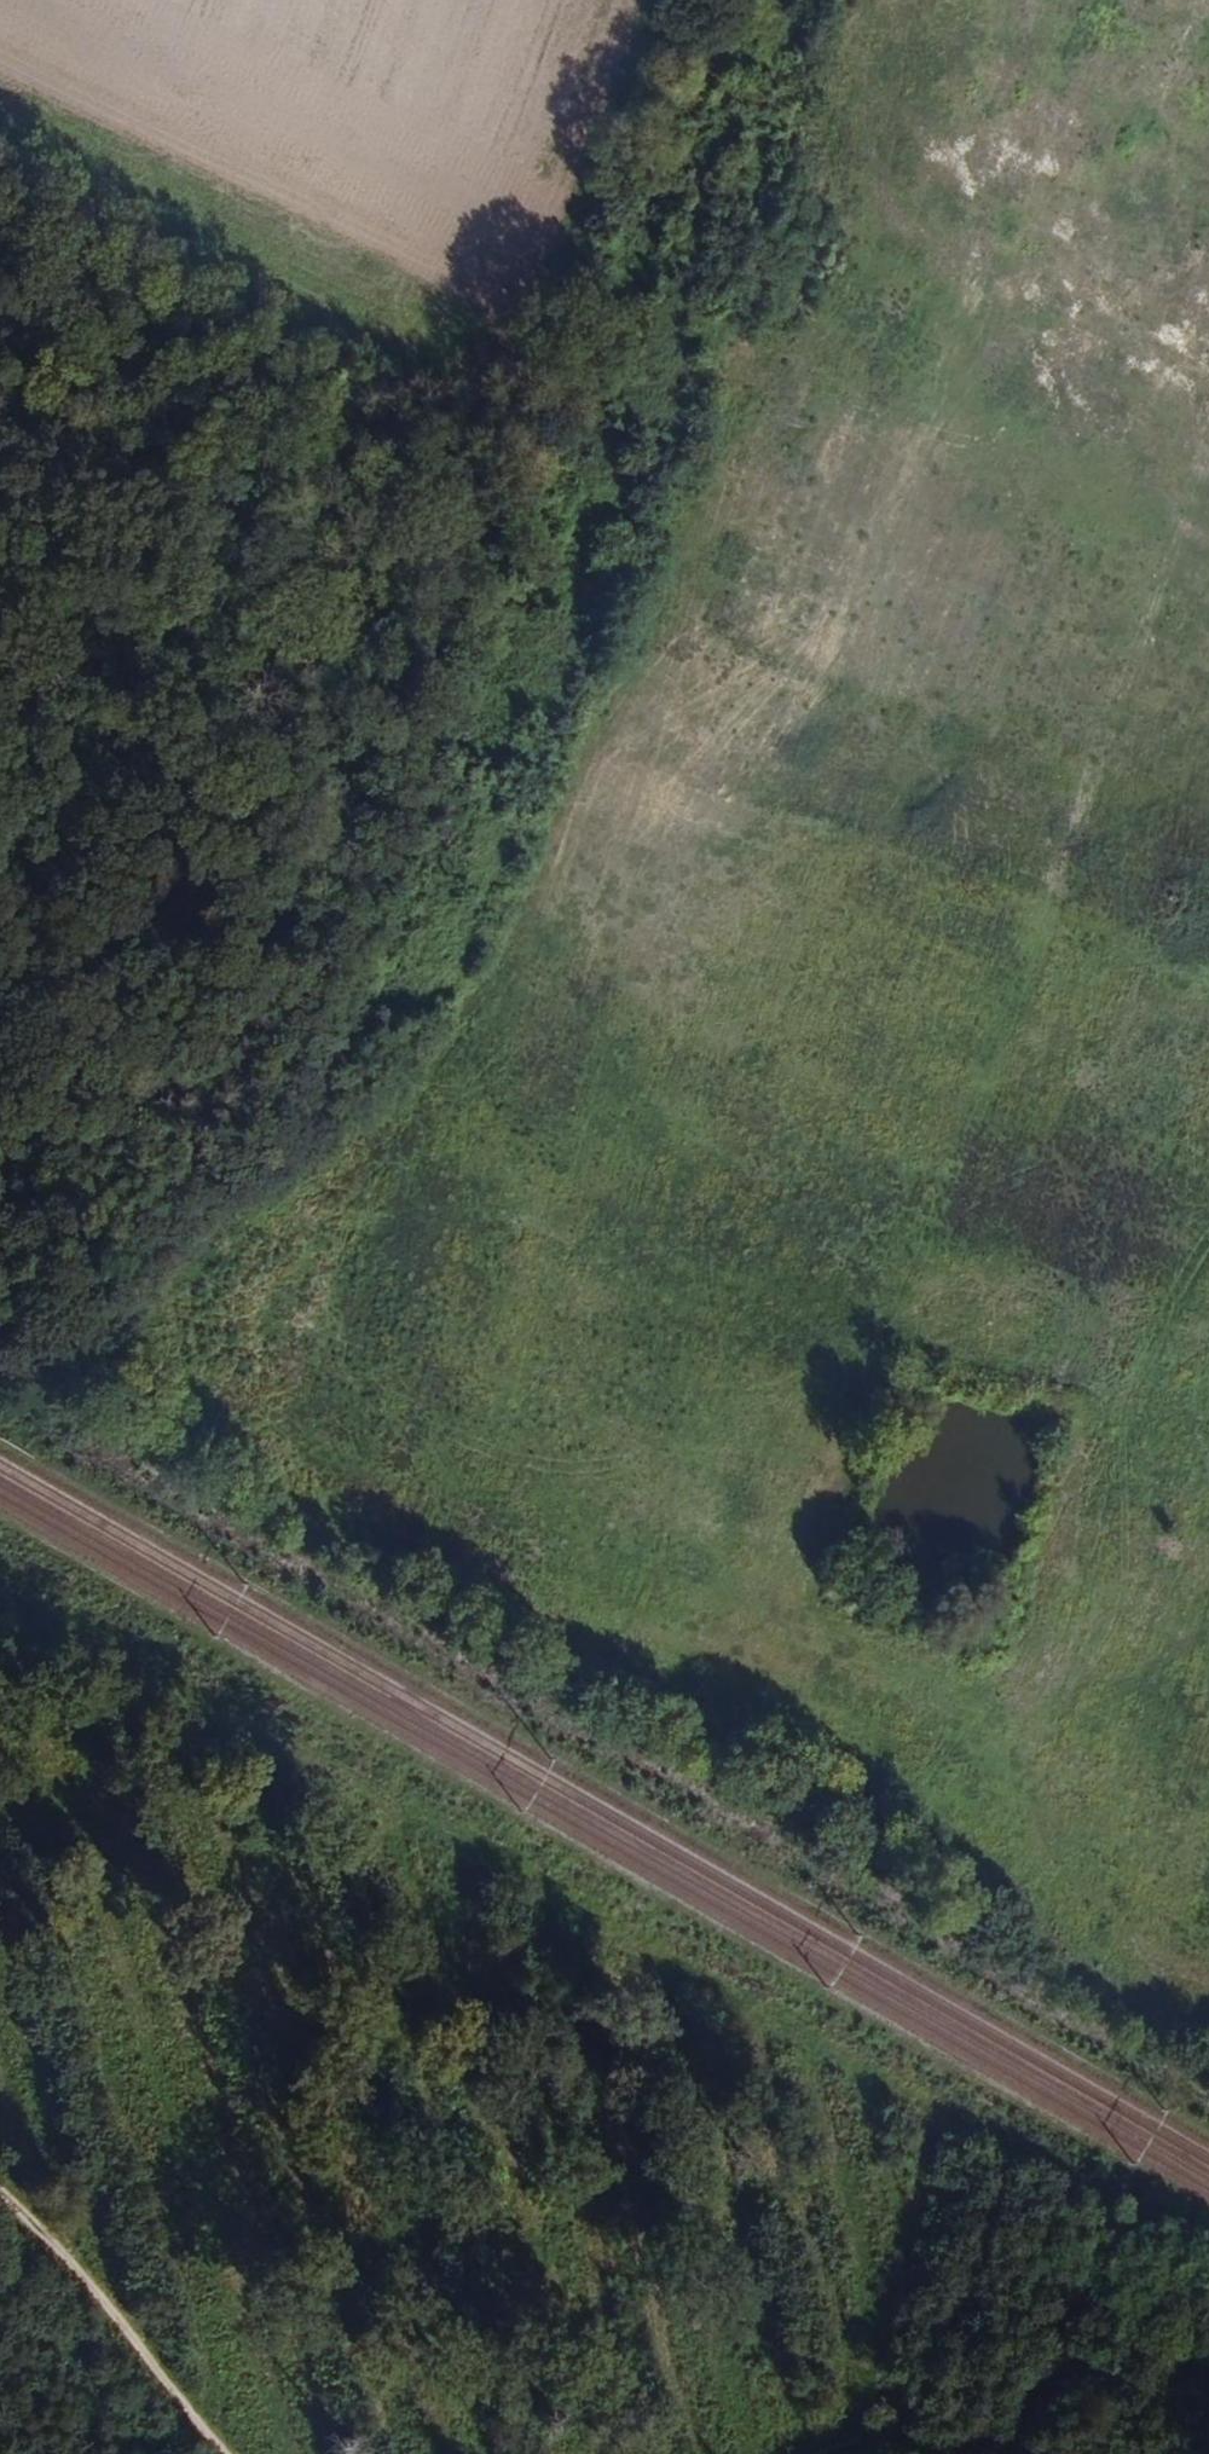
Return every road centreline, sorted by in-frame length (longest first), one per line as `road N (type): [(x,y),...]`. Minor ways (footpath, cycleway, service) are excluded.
road 1 (track): [(0,2191),(229,2453)]

